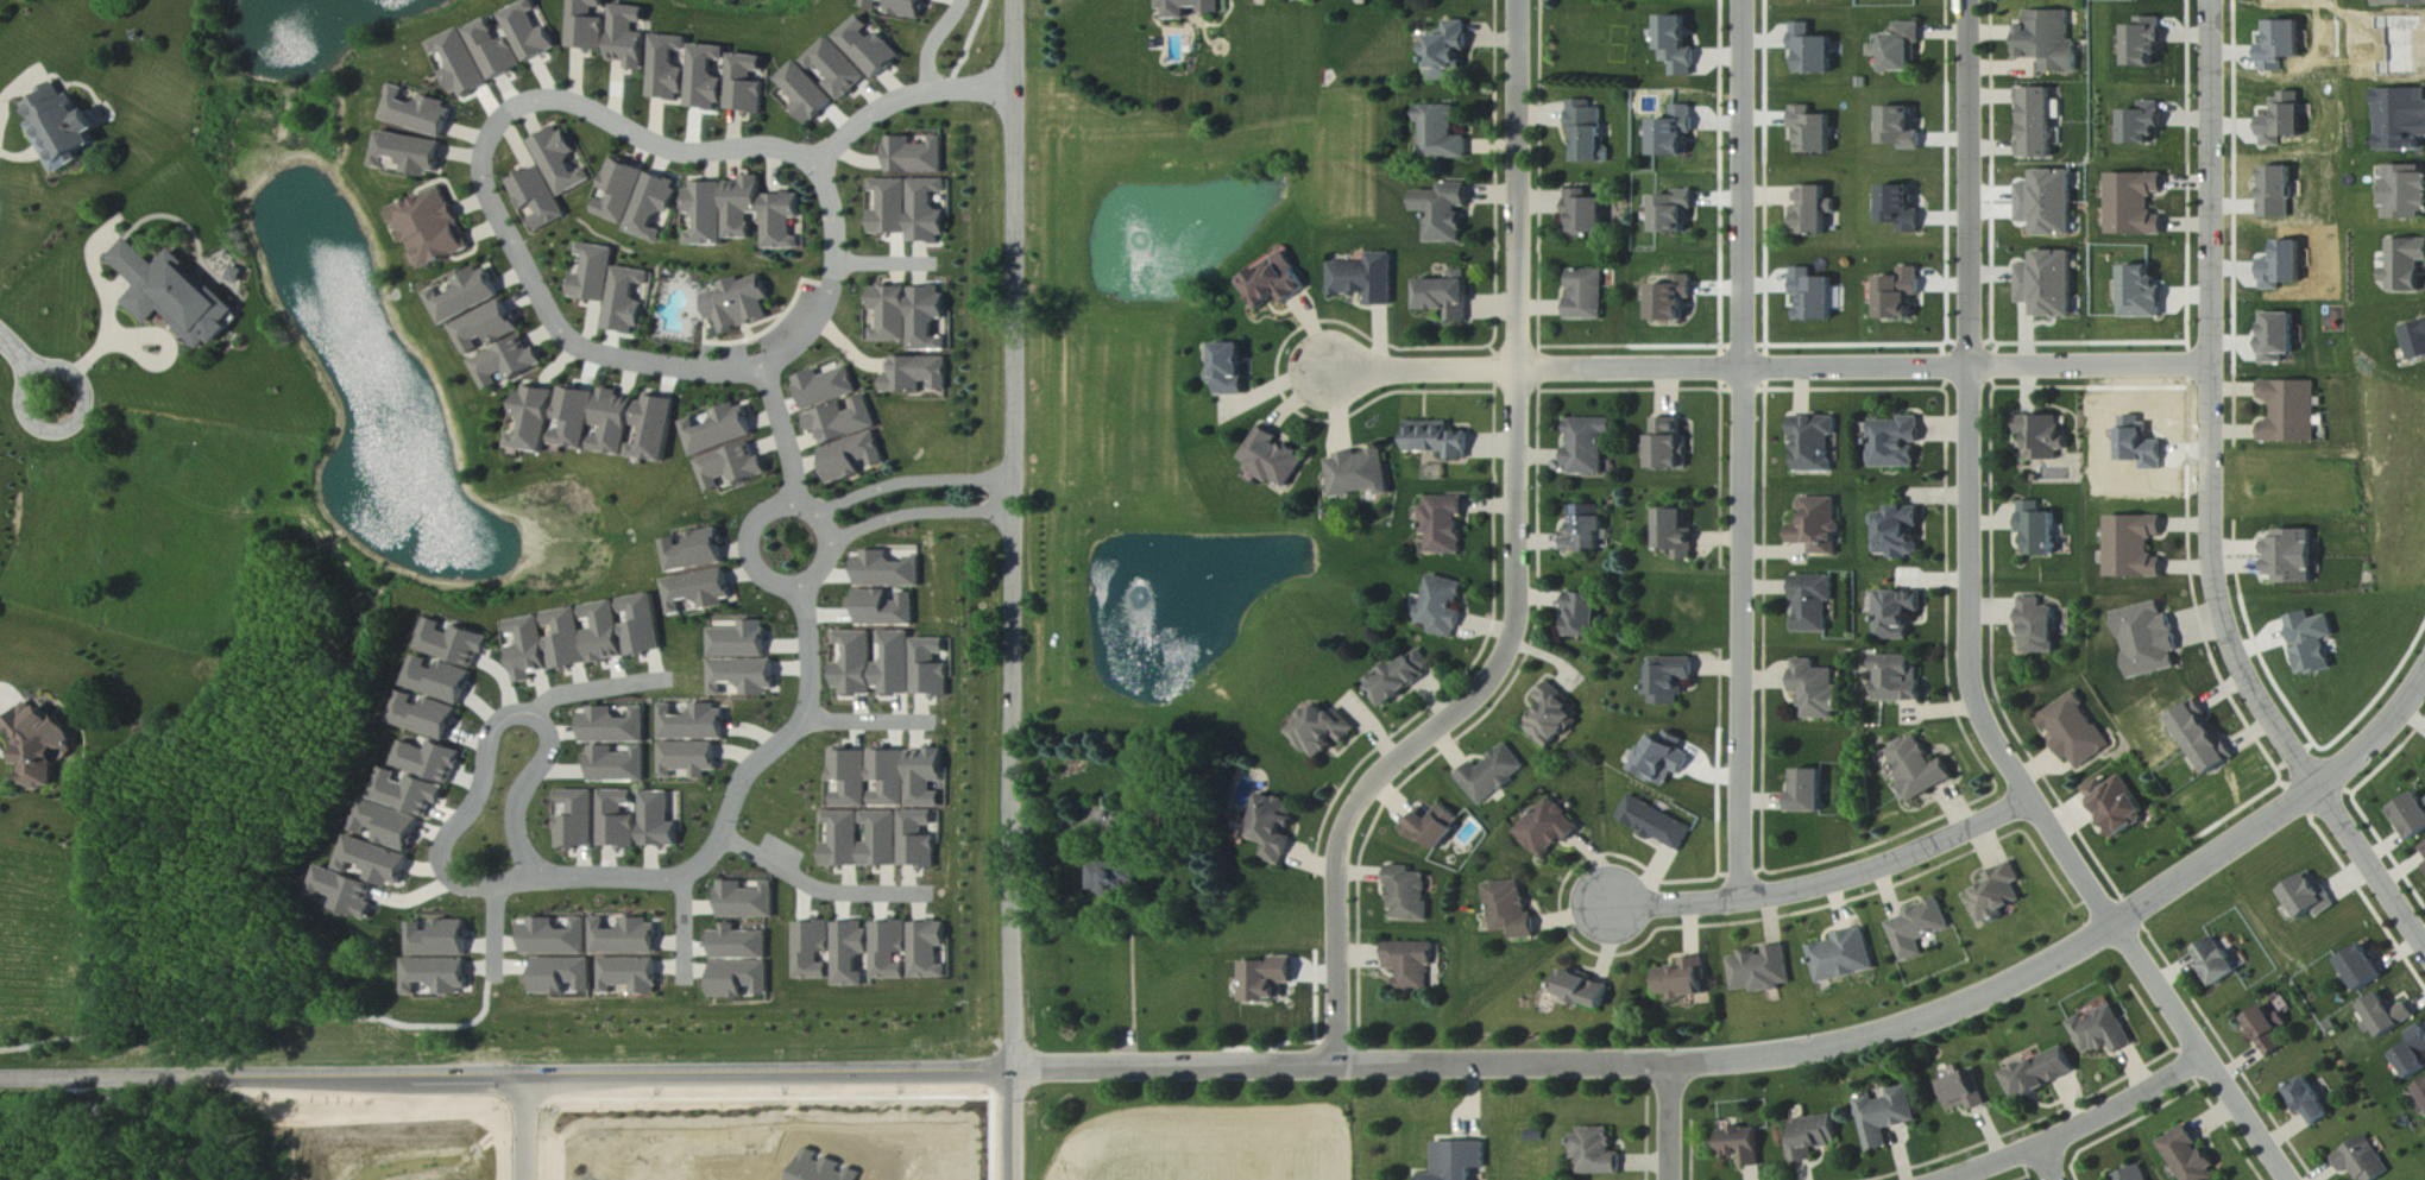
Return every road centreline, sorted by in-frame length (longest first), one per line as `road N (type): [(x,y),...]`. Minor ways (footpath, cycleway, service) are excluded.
road 1 (residential): [(1016,1071),(1669,1065),(1865,1037),(1976,1001),(2093,940),(2318,788),(2392,721),(2424,675)]
road 2 (residential): [(2288,1179),(2030,797),(1973,690),(1971,0)]
road 3 (residential): [(1337,1067),(1340,873),(1353,819),(1384,775),(1481,690),(1516,619),(1518,0)]
road 4 (residential): [(1016,1071),(1016,0)]
road 5 (residential): [(0,1070),(1016,1071)]
road 6 (residential): [(814,169),(833,210),(829,298),(792,349),(726,372),(612,358),(571,341),(544,305),(481,170),(504,116),(542,101),(584,108),(680,153),(776,149),(814,169)]
road 7 (residential): [(2213,0),(2218,597),(2237,658),(2268,715),(2424,947)]
road 8 (residential): [(1744,901),(1744,0)]
road 9 (residential): [(1331,373),(2212,367)]
road 10 (residential): [(801,585),(812,676),(807,715),(750,771),(706,860),(661,881),(533,876)]
road 11 (residential): [(533,876),(471,890),(451,881),(441,858),(485,784),(491,737),(511,715),(536,719),(549,742),(517,816),(533,876)]
road 12 (residential): [(1613,905),(1744,901),(1812,889),(1903,859),(2030,797)]
road 13 (residential): [(1951,1179),(2083,1128),(2205,1056)]
road 14 (residential): [(820,575),(831,543),(818,516),(796,507),(766,517),(754,537),(758,568),(788,586),(820,575)]
road 15 (residential): [(1015,90),(900,100),(814,169)]
road 16 (residential): [(1015,481),(903,485),(818,516)]
road 17 (residential): [(831,543),(892,519),(1016,513)]
road 18 (residential): [(761,366),(793,452),(796,507)]

